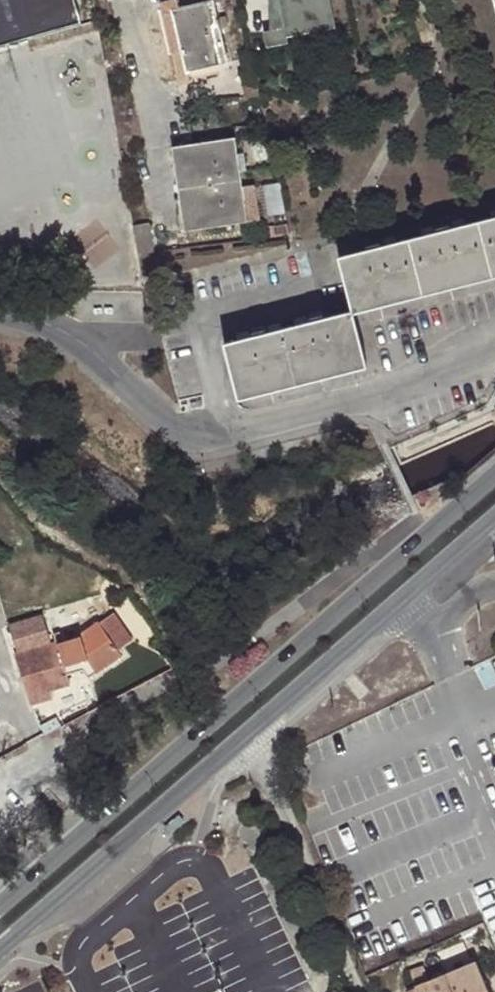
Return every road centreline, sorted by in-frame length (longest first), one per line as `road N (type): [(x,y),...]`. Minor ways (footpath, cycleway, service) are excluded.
road 1 (primary): [(494,479),(0,918)]
road 2 (residential): [(0,315),(57,338),(120,380),(174,433),(219,438),(494,345)]
road 3 (primary): [(0,956),(251,733)]
road 4 (residential): [(251,733),(360,991)]
road 5 (primary): [(251,733),(401,604)]
road 6 (primary): [(401,604),(494,521)]

